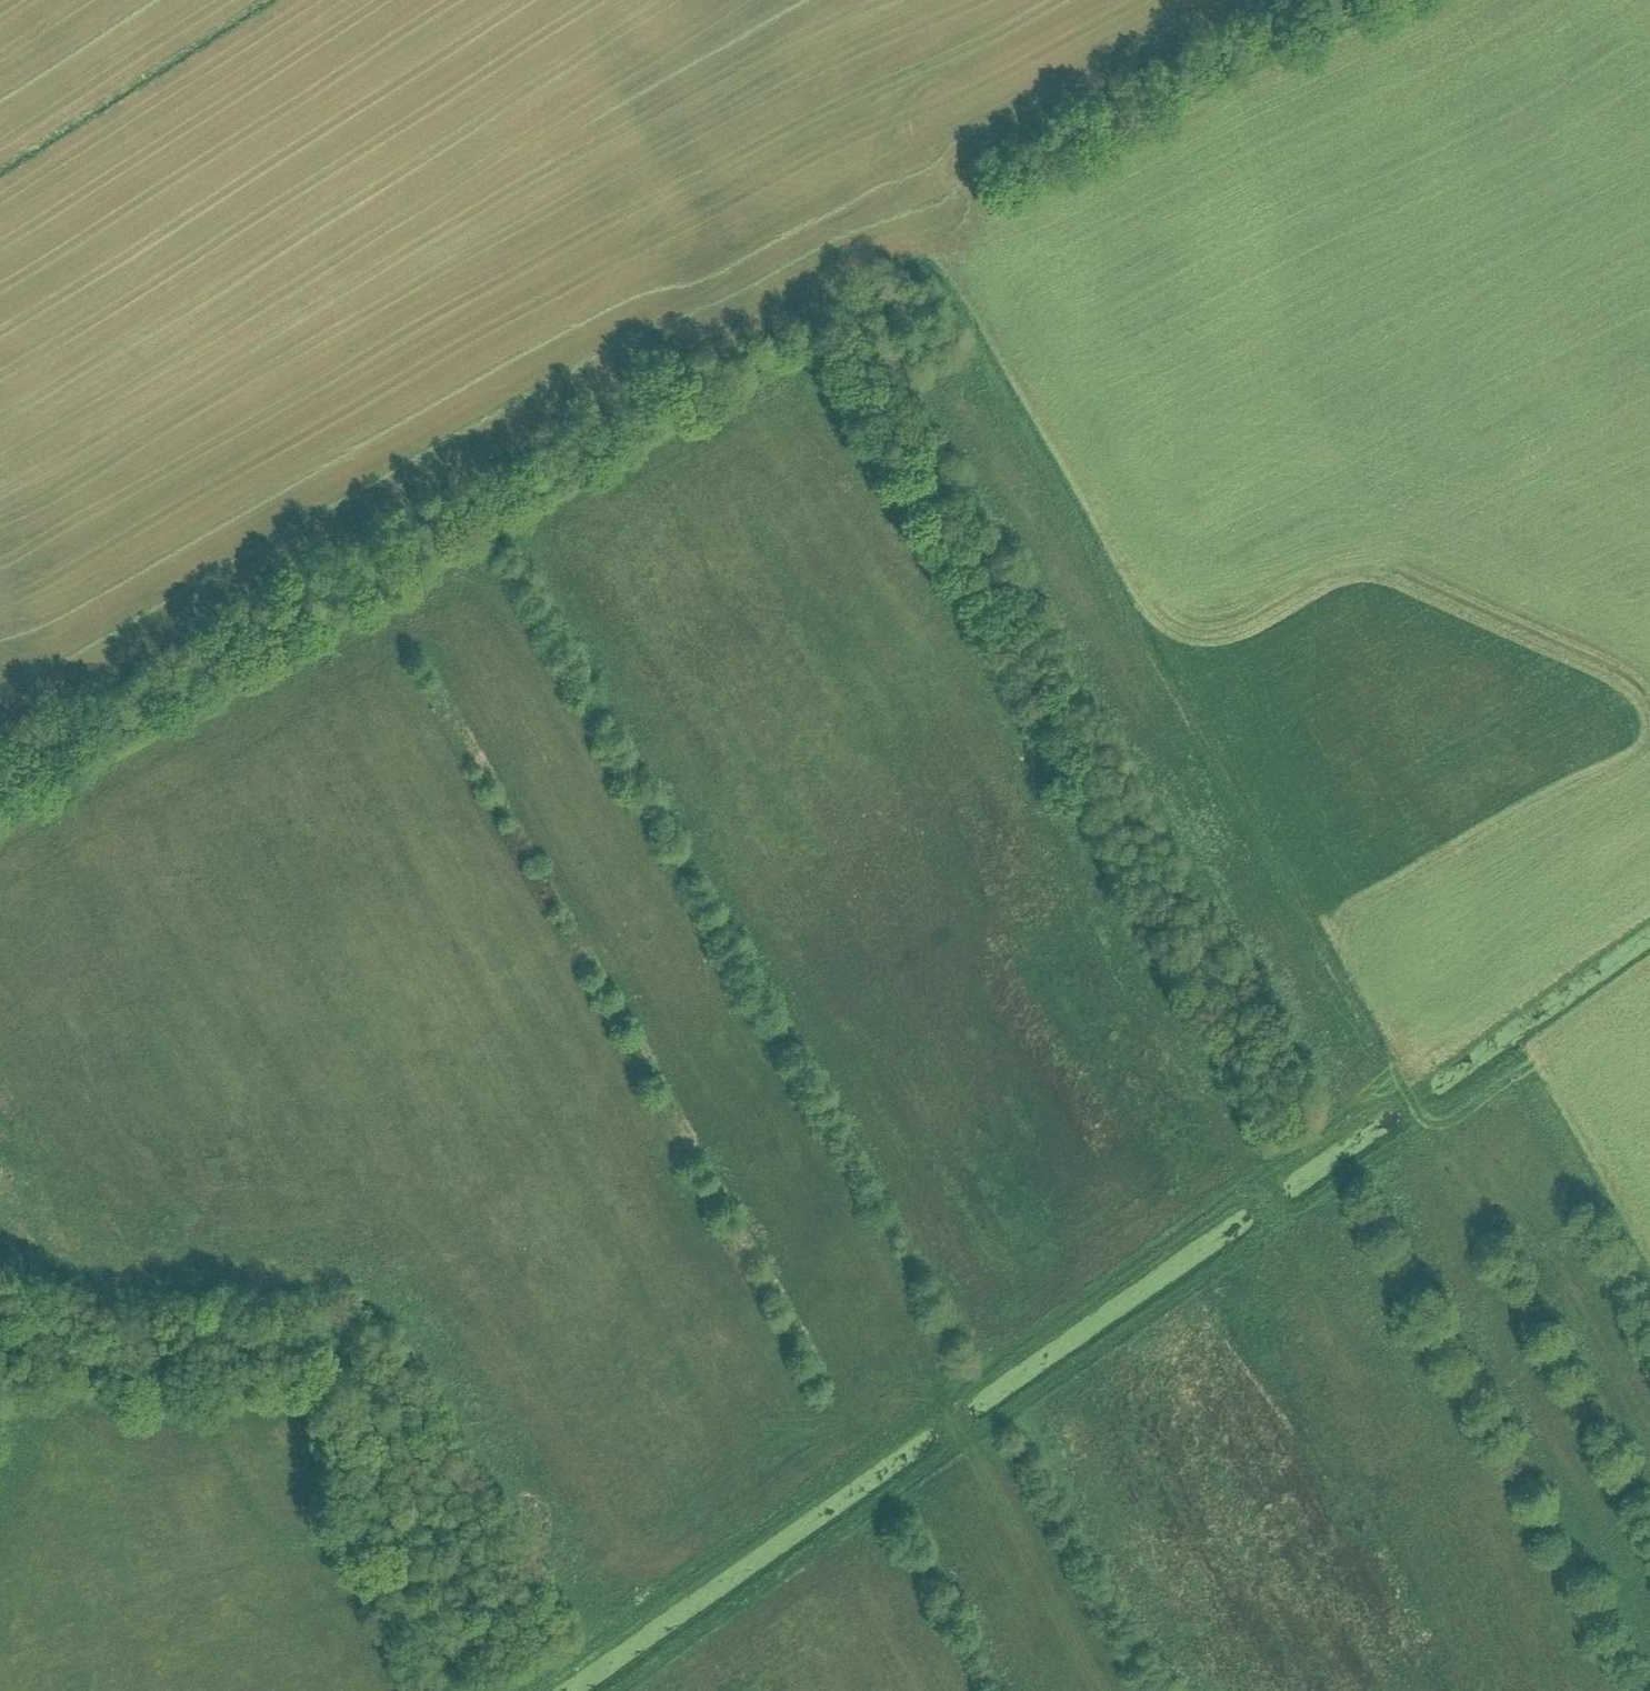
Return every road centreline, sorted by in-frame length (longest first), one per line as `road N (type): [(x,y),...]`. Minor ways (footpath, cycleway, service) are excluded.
road 1 (track): [(0,1339),(139,1362),(282,1357),(311,1364),(353,1418),(390,1566),(443,1690)]

